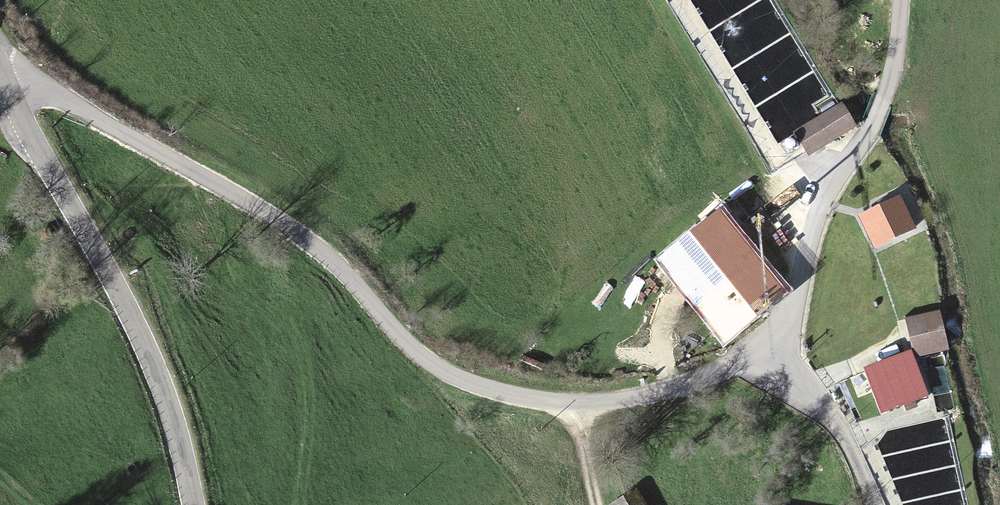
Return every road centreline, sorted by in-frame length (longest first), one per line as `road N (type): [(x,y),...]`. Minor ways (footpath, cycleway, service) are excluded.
road 1 (unclassified): [(5,79),(67,99),(269,211),(342,267),(429,355),(493,385),(553,396),(644,393),(721,368),(762,343)]
road 2 (tertiary): [(195,504),(147,345),(5,79)]
road 3 (unclassified): [(762,343),(789,311),(817,217),(880,110),(897,60),(903,0)]
road 4 (track): [(679,0),(819,212)]
road 5 (residential): [(762,343),(839,423),(880,504)]

